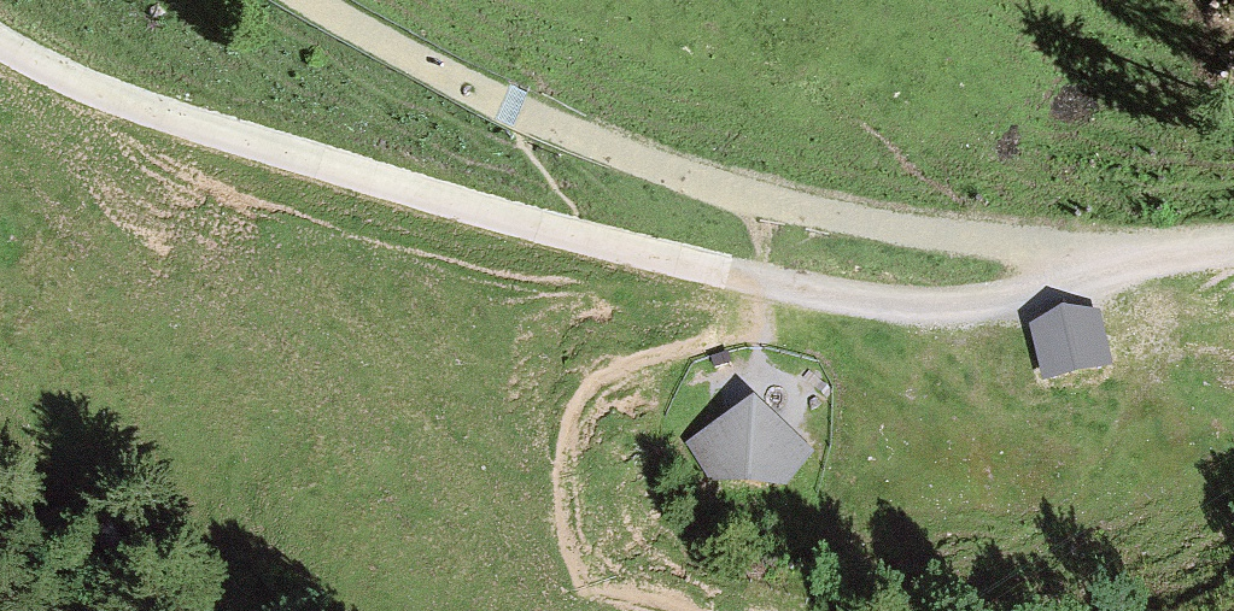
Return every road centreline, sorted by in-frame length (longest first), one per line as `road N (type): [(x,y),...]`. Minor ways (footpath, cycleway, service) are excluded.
road 1 (track): [(307,0),(570,131),(756,199),(1012,247),(1176,258)]
road 2 (track): [(761,281),(174,117),(61,75),(0,42)]
road 3 (track): [(761,281),(905,306),(975,305),(1176,258)]

